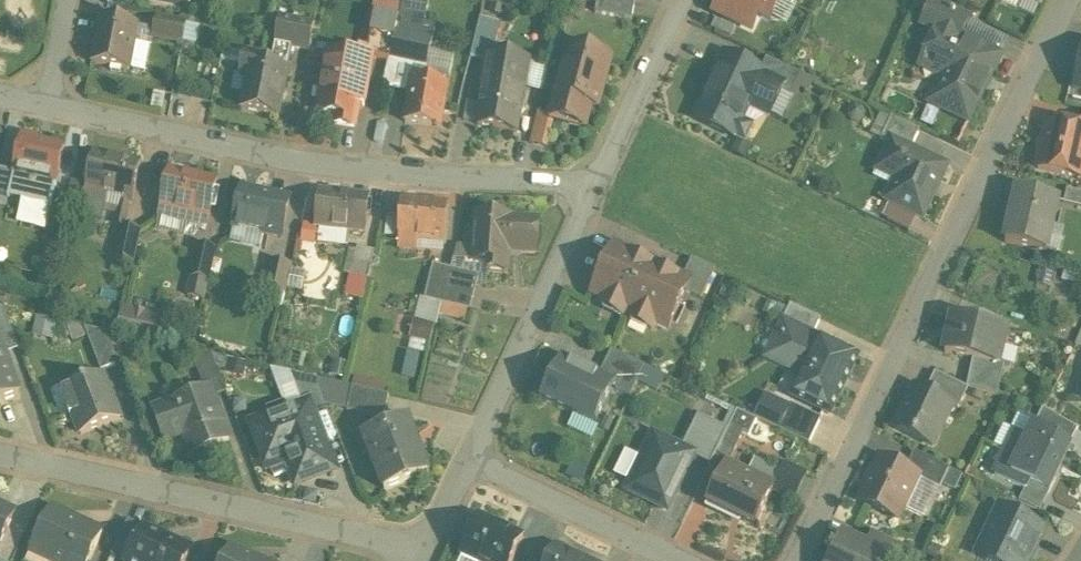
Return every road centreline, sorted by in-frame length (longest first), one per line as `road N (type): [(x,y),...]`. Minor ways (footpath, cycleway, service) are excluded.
road 1 (residential): [(796,560),(1066,0)]
road 2 (residential): [(50,106),(313,162),(594,190)]
road 3 (residential): [(0,455),(423,559)]
road 4 (residential): [(594,190),(468,462)]
road 5 (residential): [(468,462),(681,560)]
road 6 (residential): [(684,0),(594,190)]

